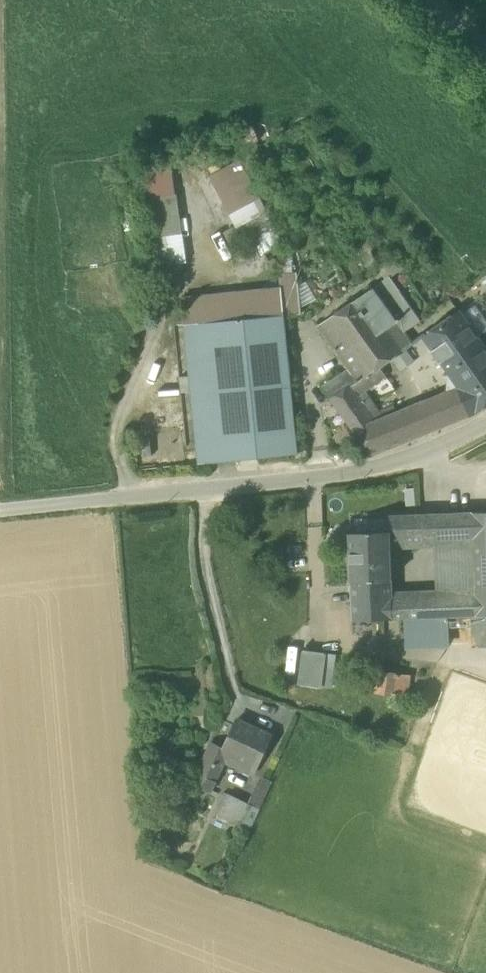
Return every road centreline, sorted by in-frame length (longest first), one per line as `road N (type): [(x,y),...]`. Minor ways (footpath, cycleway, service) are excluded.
road 1 (unclassified): [(0,510),(370,472),(485,422)]

